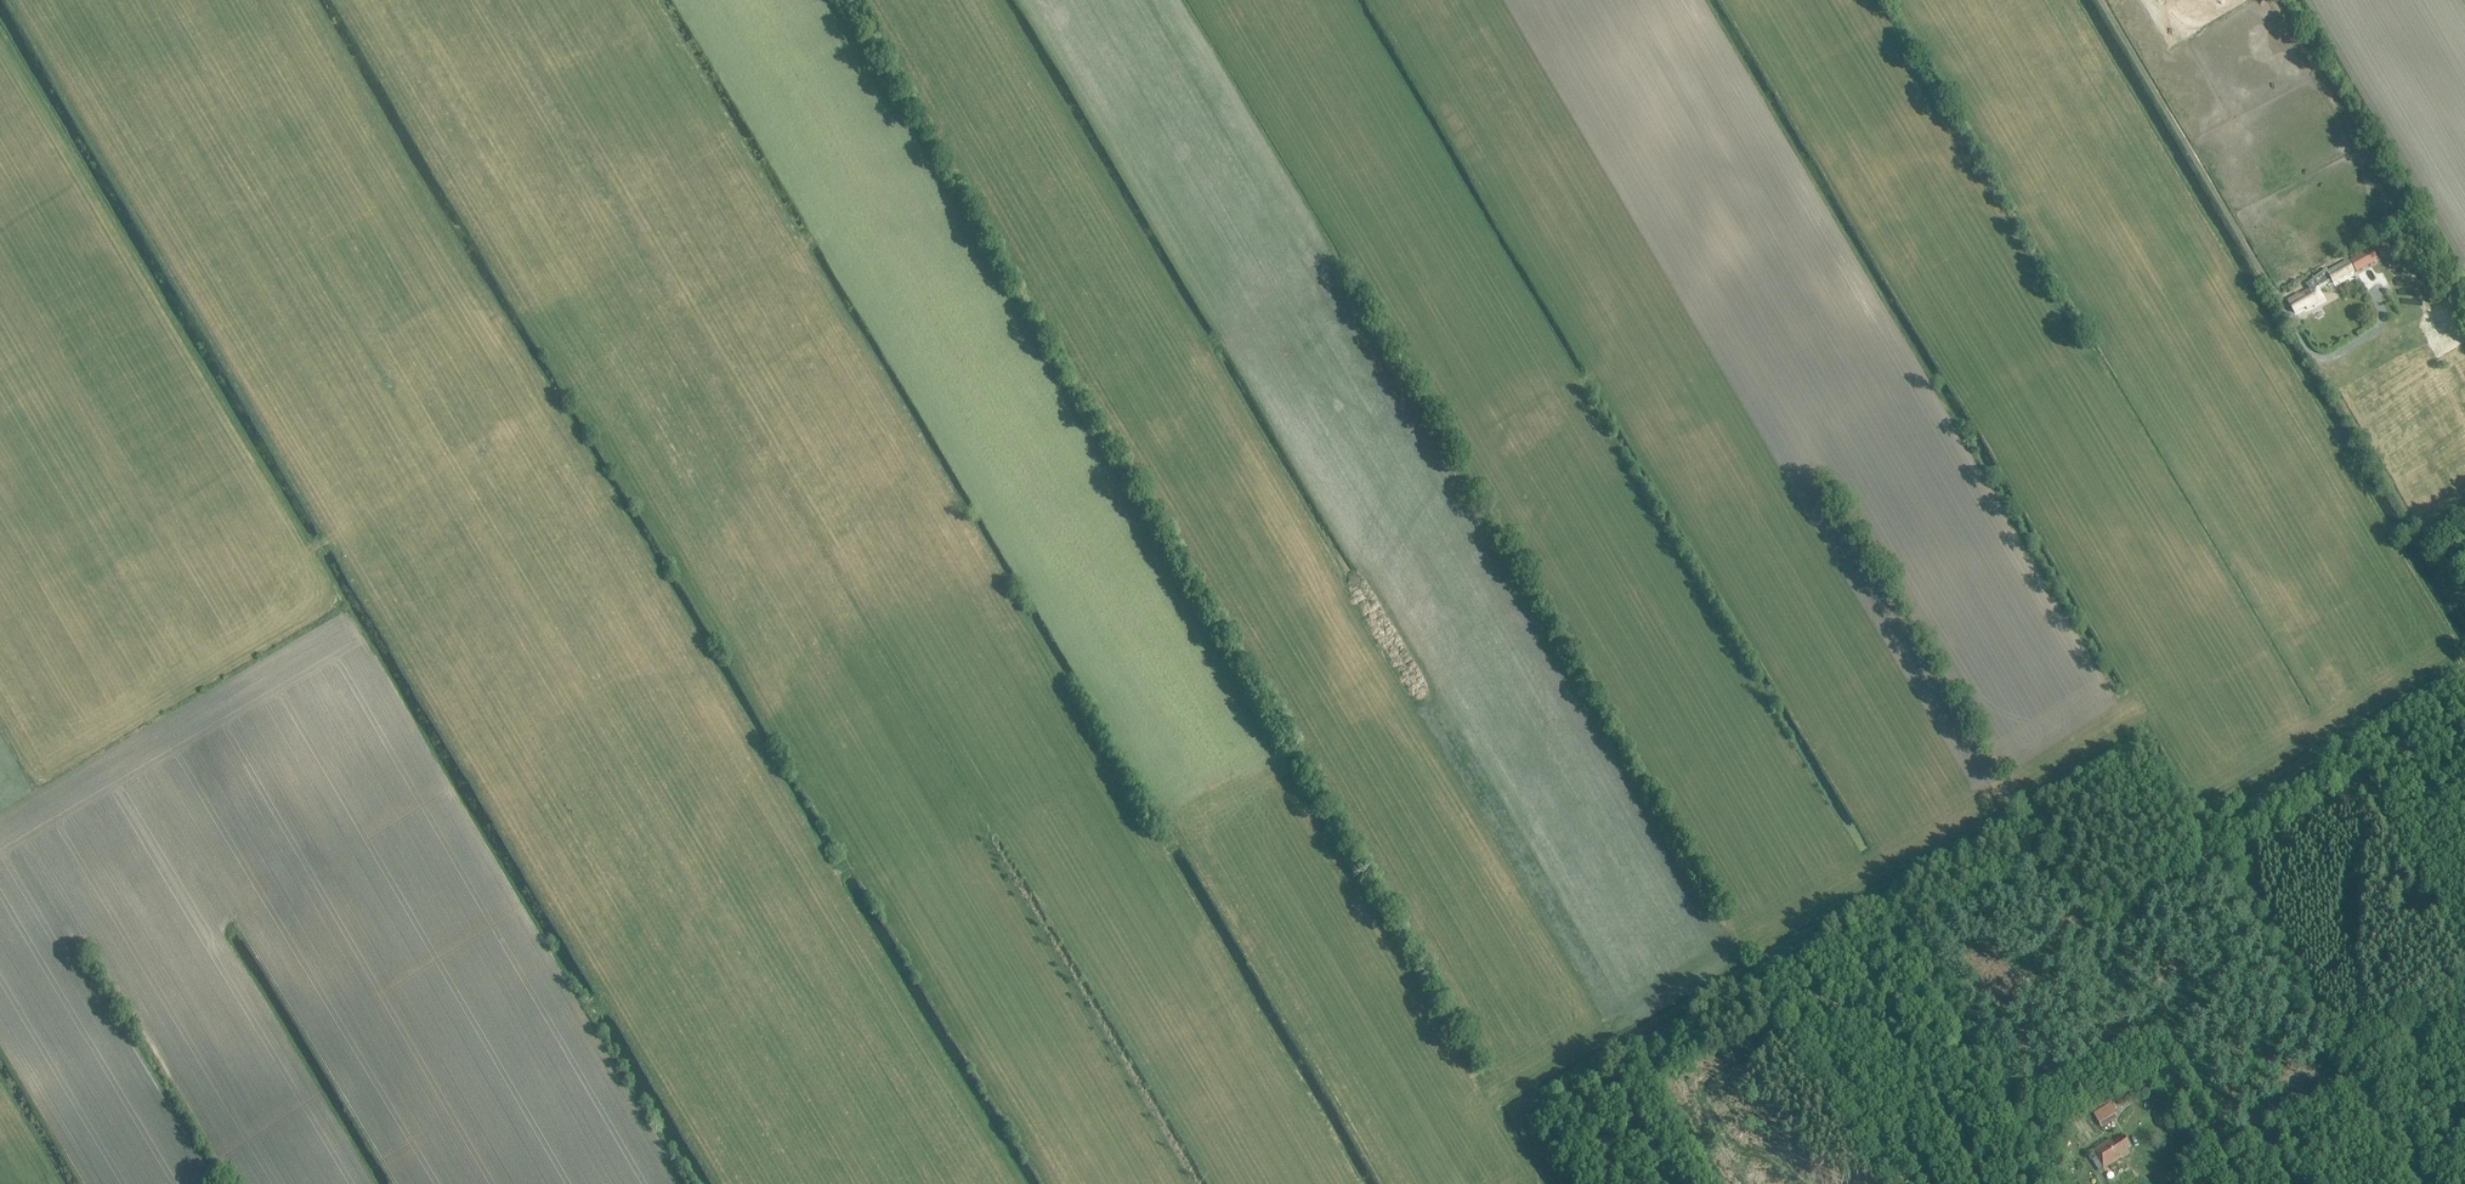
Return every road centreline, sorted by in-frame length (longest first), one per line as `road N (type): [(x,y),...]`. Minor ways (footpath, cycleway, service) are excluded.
road 1 (track): [(2464,671),(2199,825),(2180,820),(2139,754),(2120,751),(1539,1097),(1528,1127),(1562,1183)]
road 2 (track): [(2099,0),(2293,335)]

